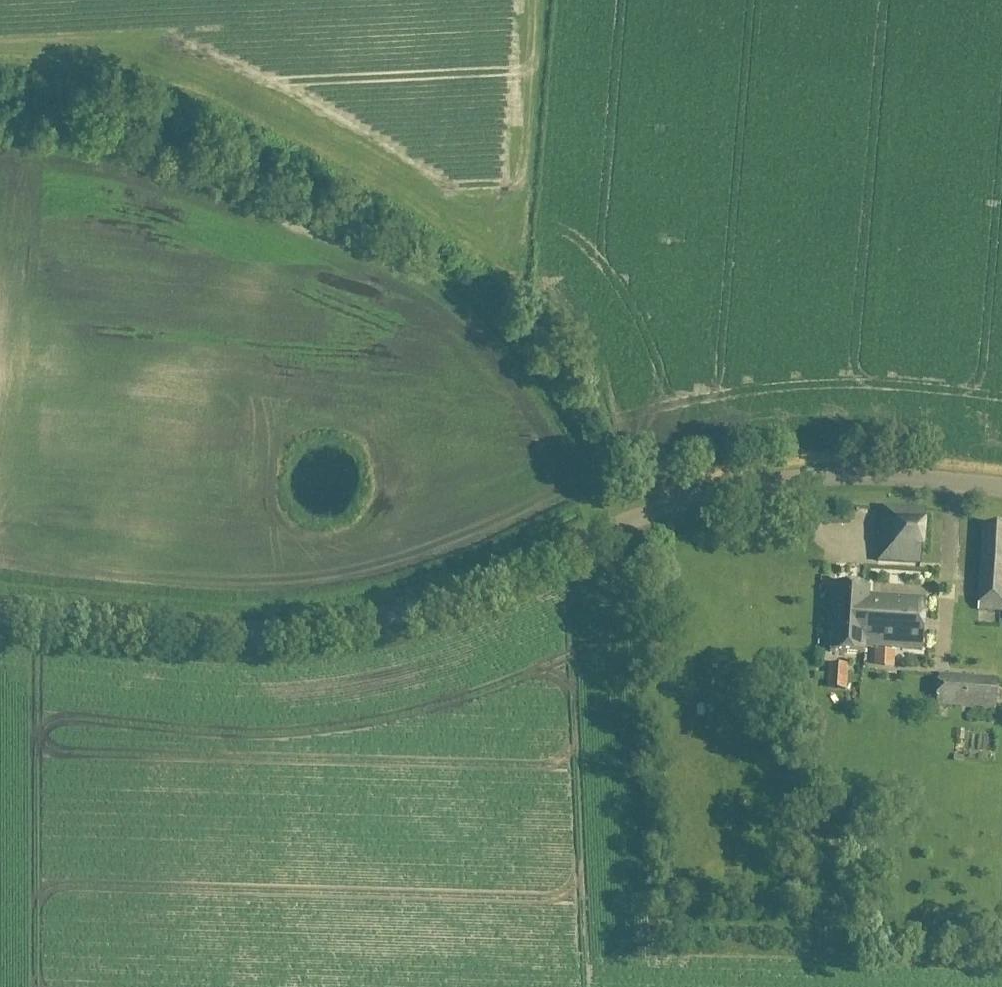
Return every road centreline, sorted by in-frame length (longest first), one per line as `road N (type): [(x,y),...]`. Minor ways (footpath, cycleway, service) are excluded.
road 1 (tertiary): [(0,616),(370,636),(497,598),(701,505),(828,481),(913,479),(1001,491)]

